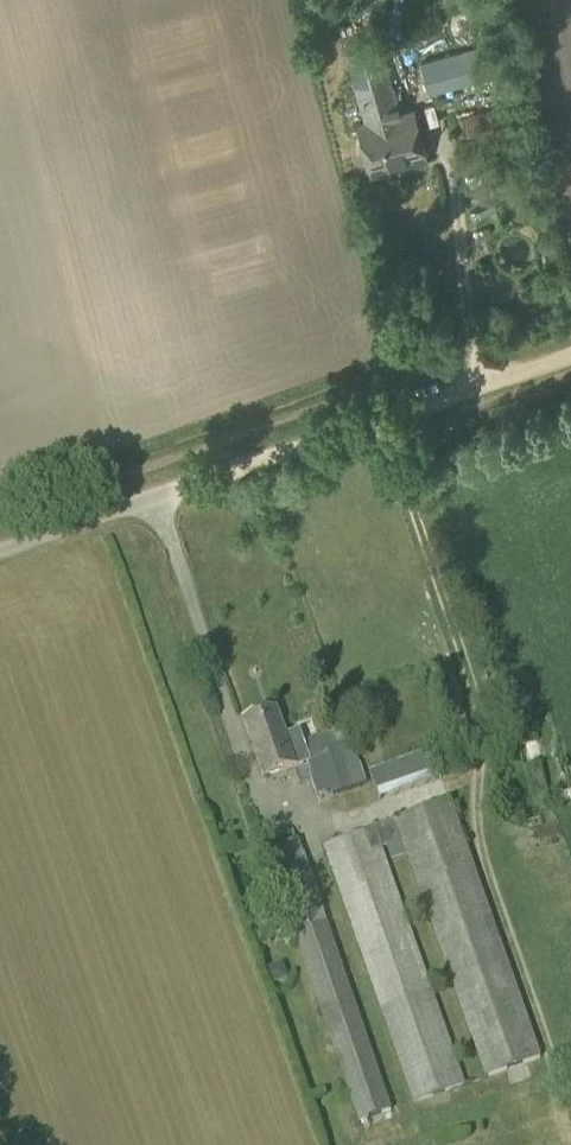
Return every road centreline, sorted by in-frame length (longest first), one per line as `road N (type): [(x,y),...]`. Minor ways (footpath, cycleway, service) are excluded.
road 1 (track): [(360,422),(394,453),(472,688),(481,737),(474,812),(551,1055),(551,1096)]
road 2 (track): [(570,357),(360,422),(160,501)]
road 3 (unclassified): [(0,557),(160,501)]

